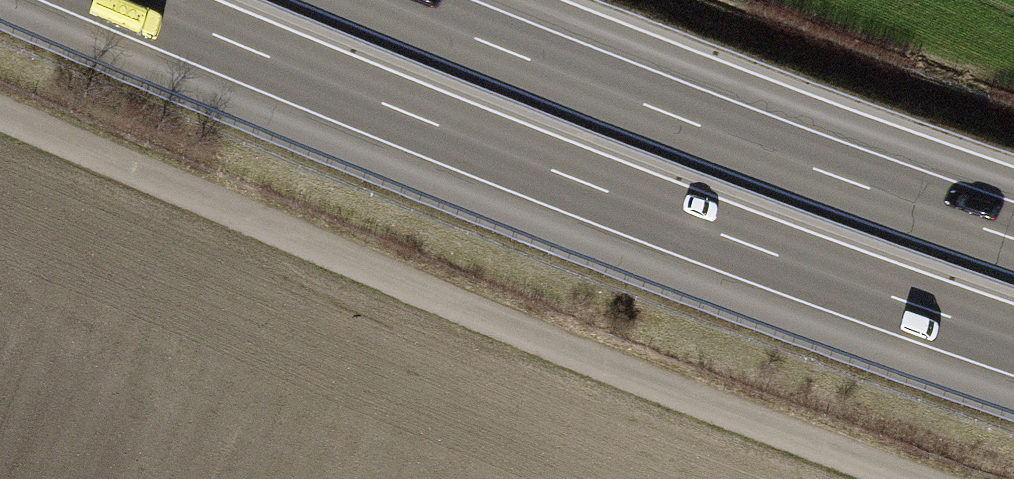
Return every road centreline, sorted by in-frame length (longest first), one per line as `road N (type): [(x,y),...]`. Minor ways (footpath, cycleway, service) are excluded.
road 1 (track): [(911,478),(276,240),(0,116)]
road 2 (motorway): [(130,0),(563,175),(1013,339)]
road 3 (motorway): [(1013,239),(381,0)]

